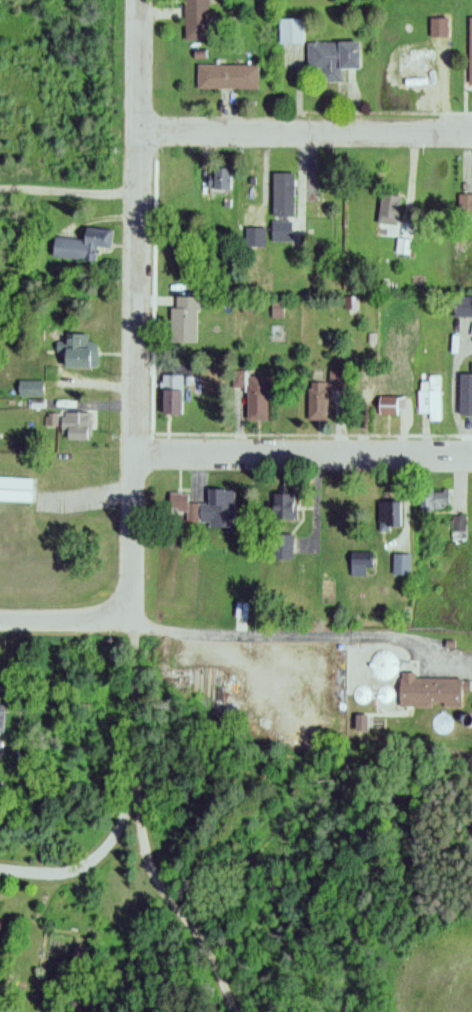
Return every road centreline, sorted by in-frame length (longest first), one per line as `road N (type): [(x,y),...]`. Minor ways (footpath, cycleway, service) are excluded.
road 1 (residential): [(126,617),(151,290),(140,195),(142,0)]
road 2 (residential): [(471,663),(414,639),(224,637),(126,617),(0,621)]
road 3 (residential): [(471,455),(133,456)]
road 4 (residential): [(471,134),(143,135)]
road 5 (residential): [(152,869),(134,779),(133,620)]

